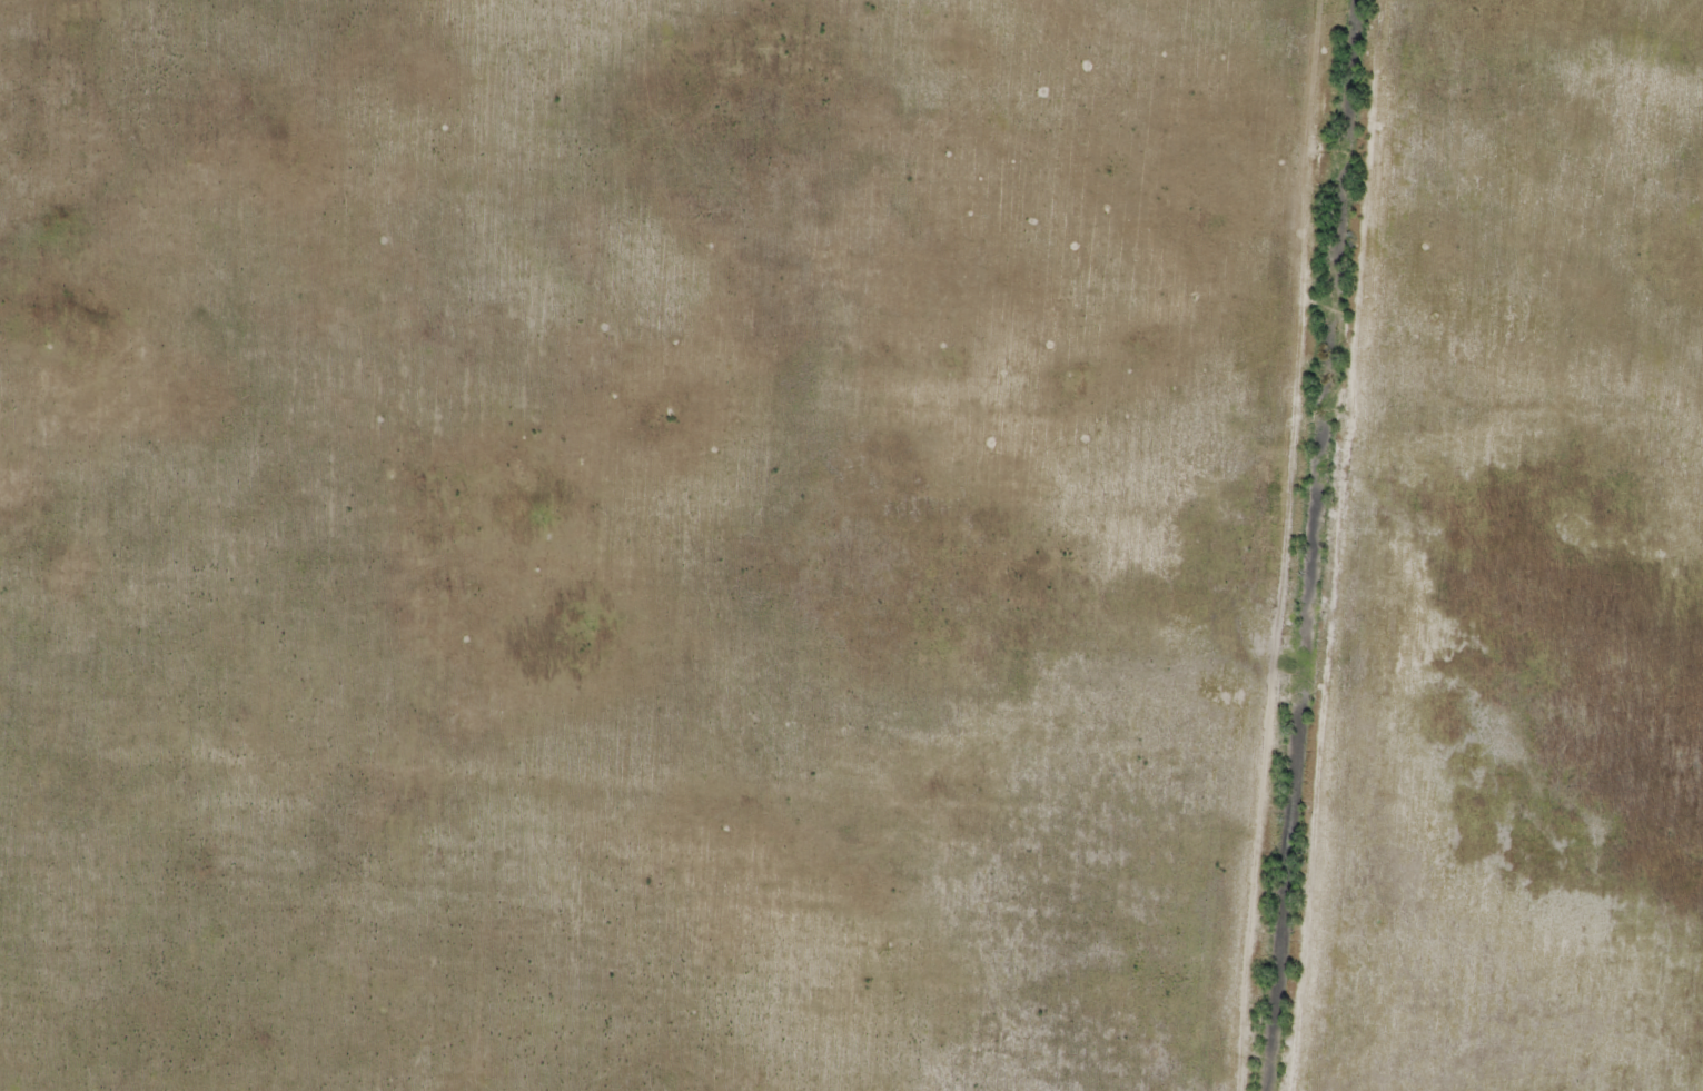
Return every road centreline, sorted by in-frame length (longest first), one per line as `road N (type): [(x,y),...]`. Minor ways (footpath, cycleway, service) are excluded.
road 1 (residential): [(1199,1090),(1251,811),(1317,245),(1302,0)]

